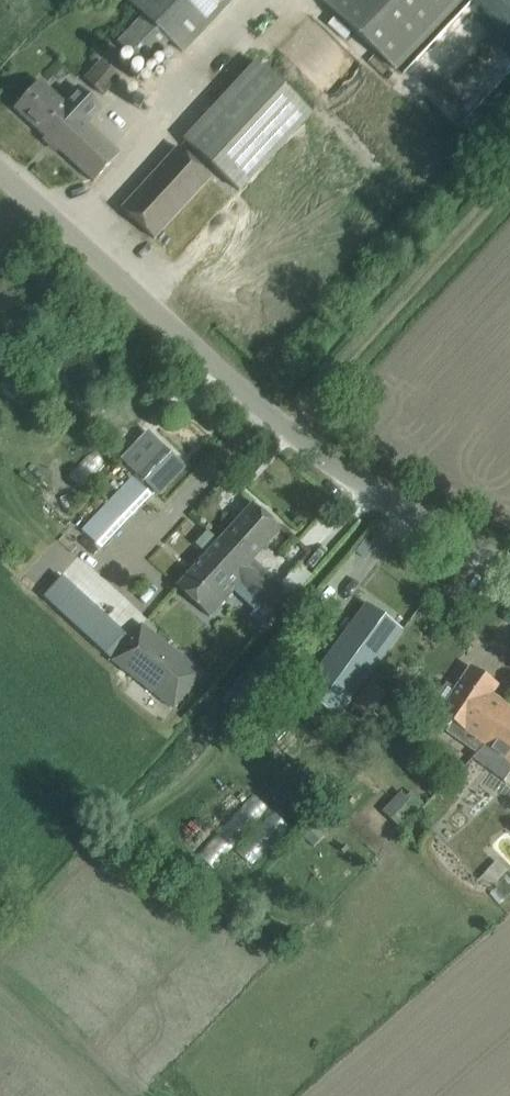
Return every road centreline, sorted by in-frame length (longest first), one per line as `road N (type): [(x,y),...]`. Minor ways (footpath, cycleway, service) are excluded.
road 1 (unclassified): [(299,432),(0,196)]
road 2 (track): [(509,193),(299,432)]
road 3 (residential): [(509,566),(389,497),(299,432)]

